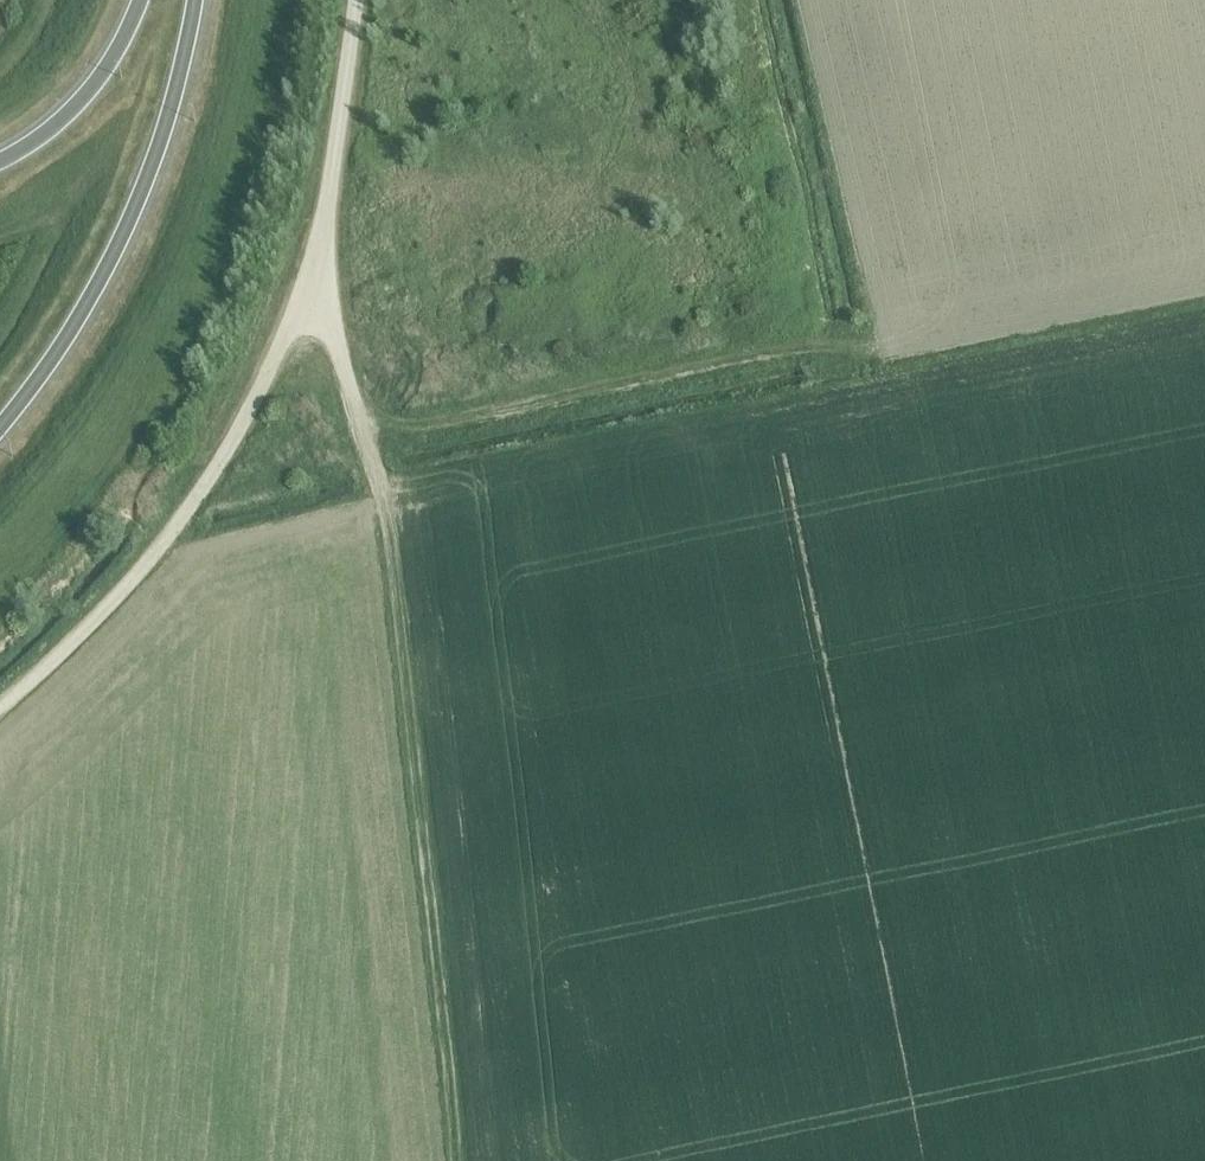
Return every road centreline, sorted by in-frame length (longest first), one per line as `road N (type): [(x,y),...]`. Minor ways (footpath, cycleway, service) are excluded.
road 1 (unclassified): [(0,721),(153,566),(259,405),(314,301),(351,0)]
road 2 (trunk): [(0,429),(77,320),(121,237),(174,97),(194,0)]
road 3 (trunk): [(139,0),(109,64),(71,110),(0,160)]

